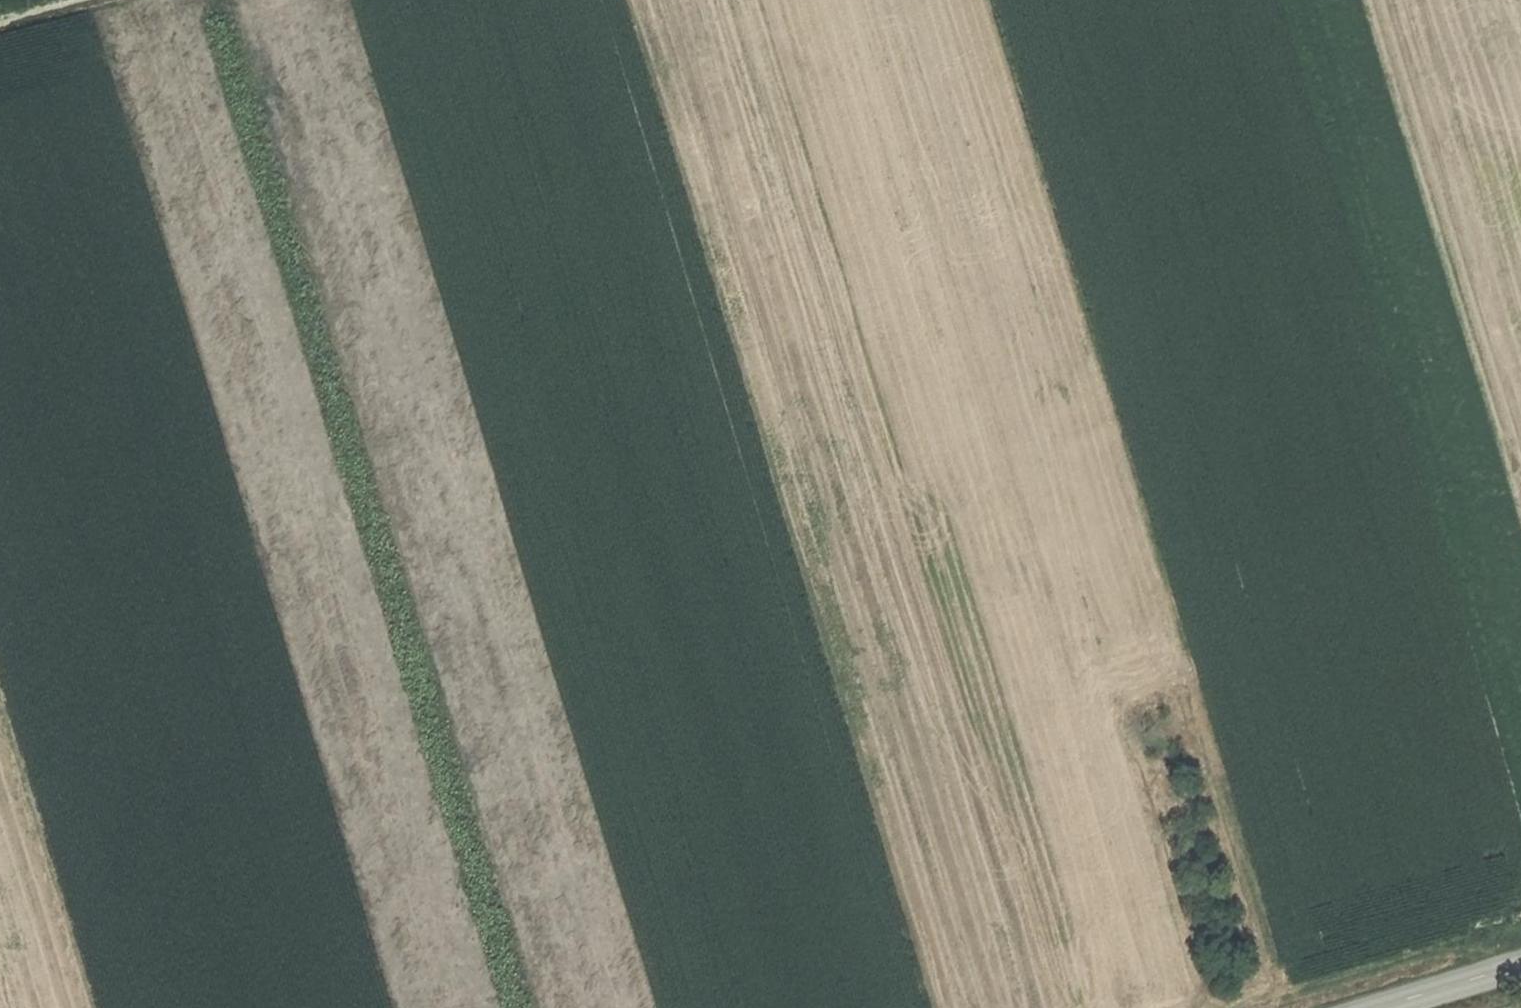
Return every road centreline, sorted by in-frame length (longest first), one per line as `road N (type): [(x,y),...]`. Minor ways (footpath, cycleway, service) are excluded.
road 1 (tertiary): [(1520,968),(1387,1007)]

